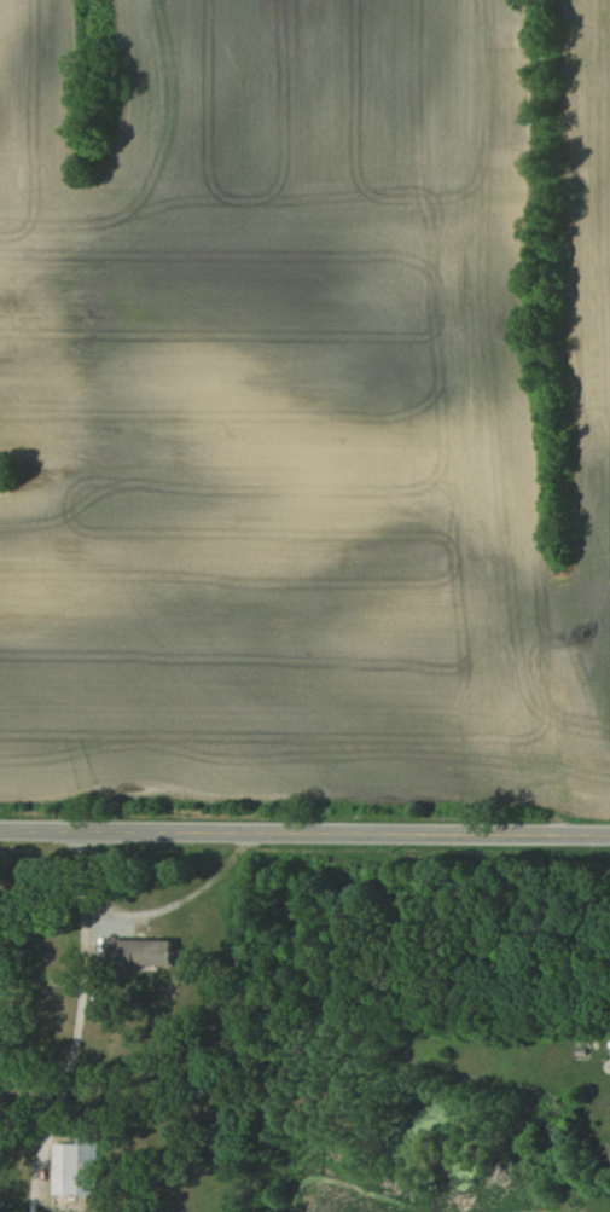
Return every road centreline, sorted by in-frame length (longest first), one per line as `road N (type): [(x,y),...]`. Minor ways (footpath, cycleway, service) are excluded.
road 1 (secondary): [(609,833),(0,827)]

